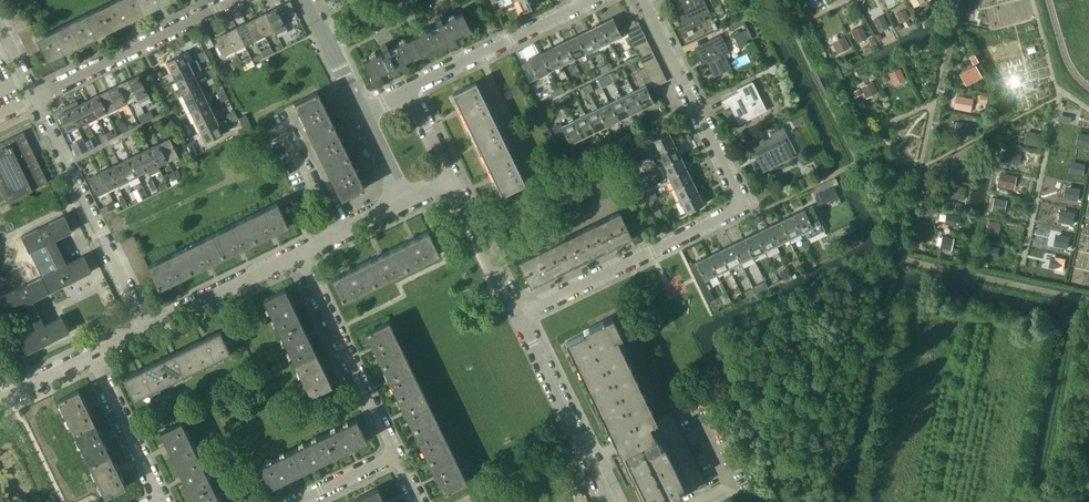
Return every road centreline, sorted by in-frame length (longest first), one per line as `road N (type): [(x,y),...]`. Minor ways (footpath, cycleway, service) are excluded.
road 1 (residential): [(644,0),(742,206),(519,316)]
road 2 (residential): [(146,328),(35,98)]
road 3 (residential): [(393,455),(297,254)]
road 4 (residential): [(35,98),(233,0)]
road 5 (residential): [(608,501),(519,316)]
road 6 (residential): [(408,86),(592,0)]
road 7 (residential): [(146,328),(297,254)]
road 8 (residential): [(157,497),(88,356)]
road 9 (residential): [(519,316),(450,178)]
road 10 (residential): [(337,234),(279,115)]
road 11 (residential): [(359,109),(302,0)]

